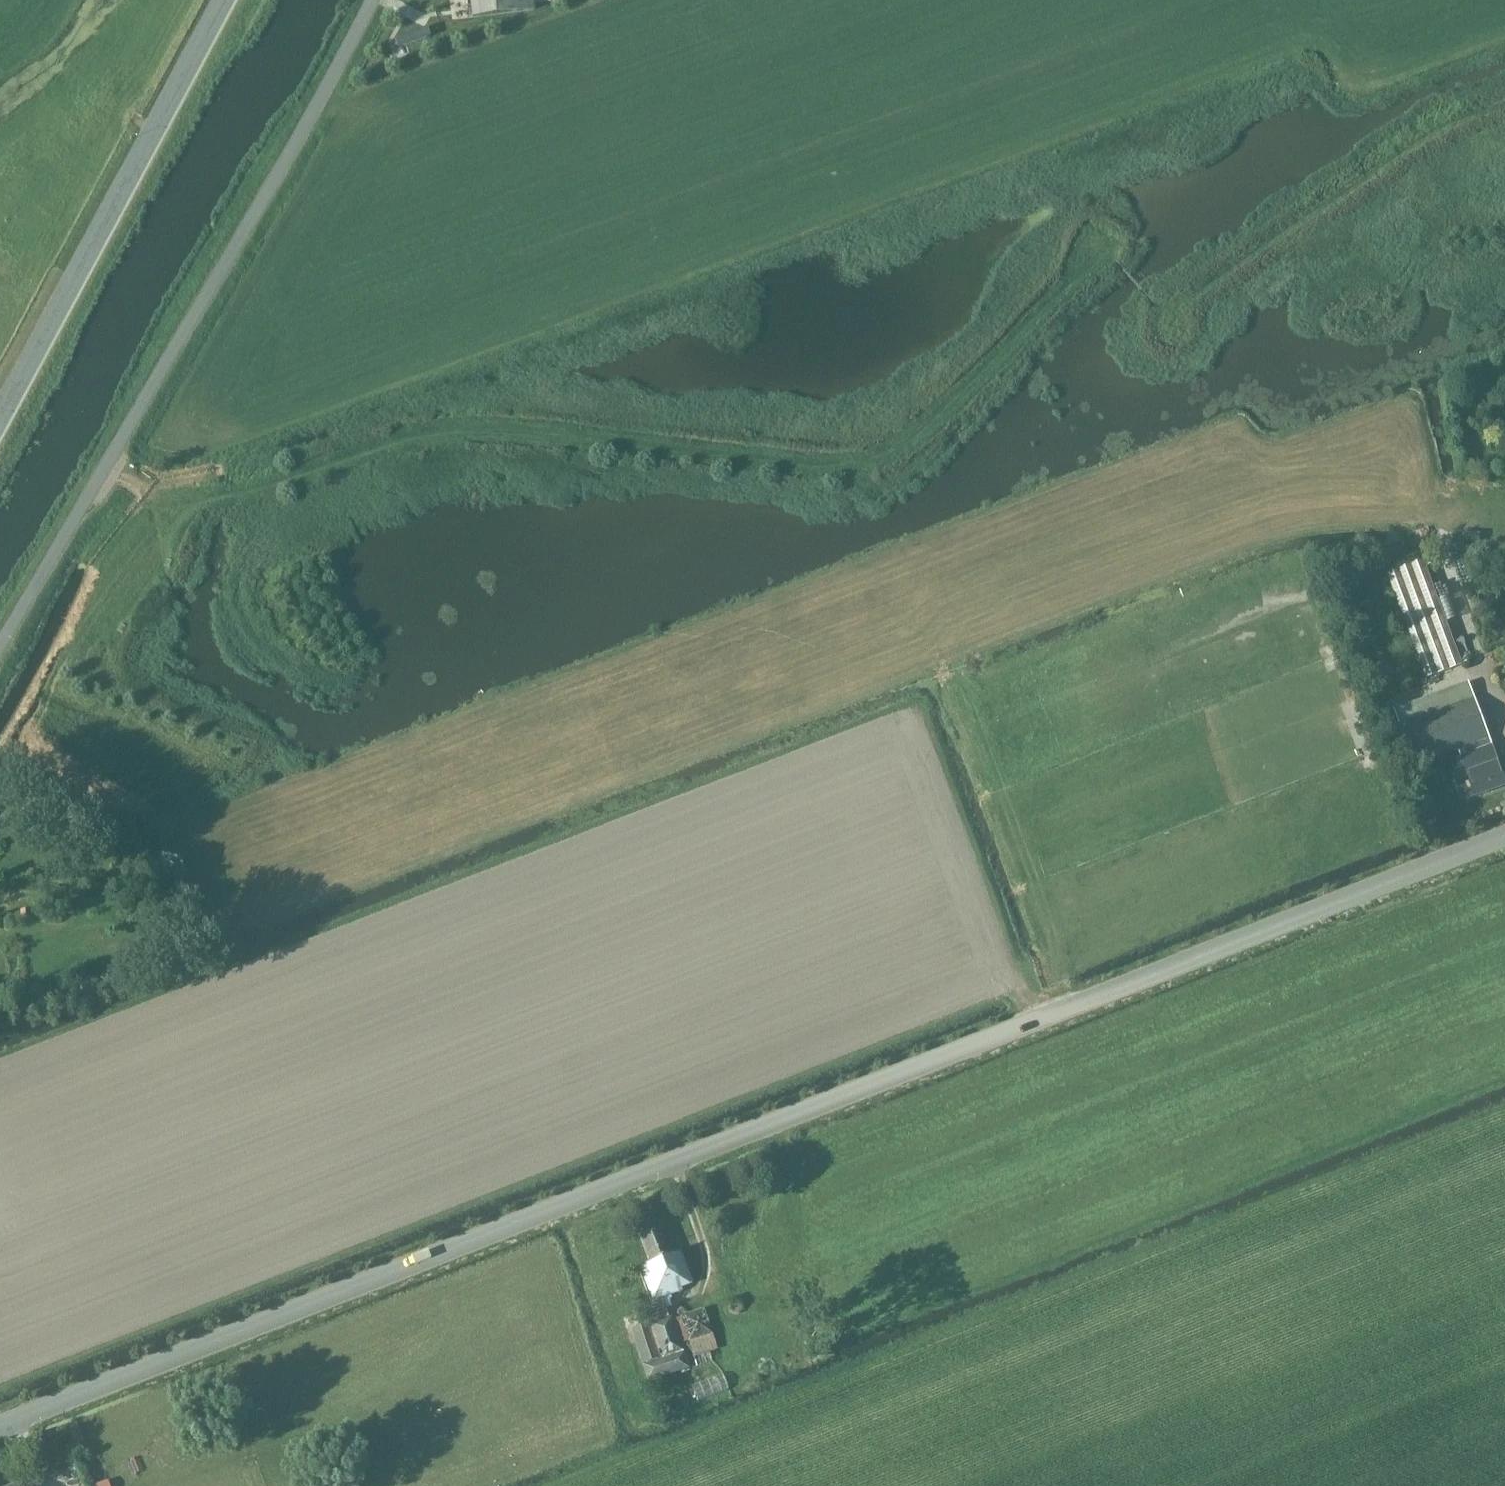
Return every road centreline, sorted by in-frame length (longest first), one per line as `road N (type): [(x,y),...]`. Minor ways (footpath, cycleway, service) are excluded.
road 1 (tertiary): [(0,1429),(1504,839)]
road 2 (unclassified): [(0,646),(371,0)]
road 3 (tertiary): [(0,413),(223,0)]

